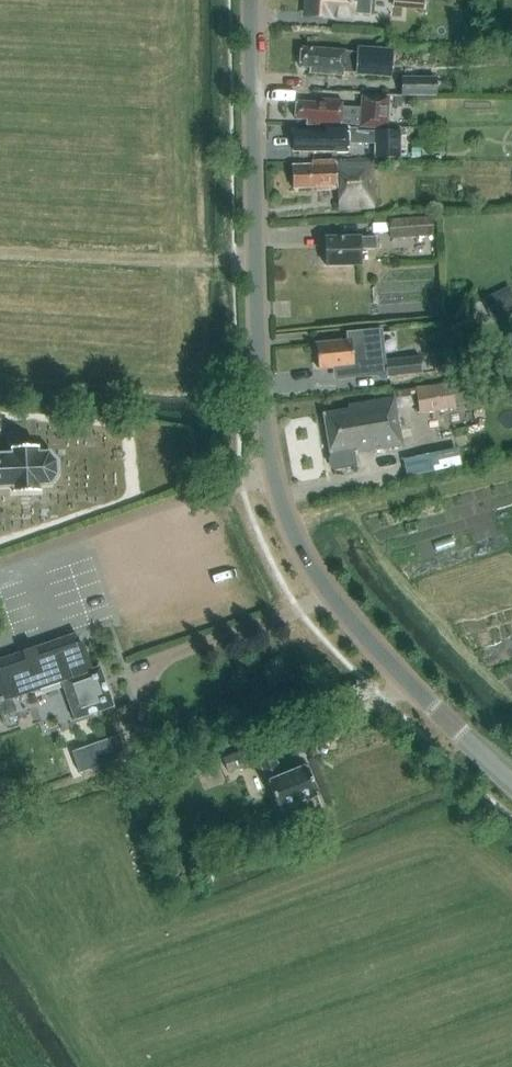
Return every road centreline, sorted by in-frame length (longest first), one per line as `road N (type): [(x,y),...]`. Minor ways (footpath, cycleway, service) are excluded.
road 1 (tertiary): [(511,778),(367,639),(316,570),(281,502),(259,411),(251,0)]

